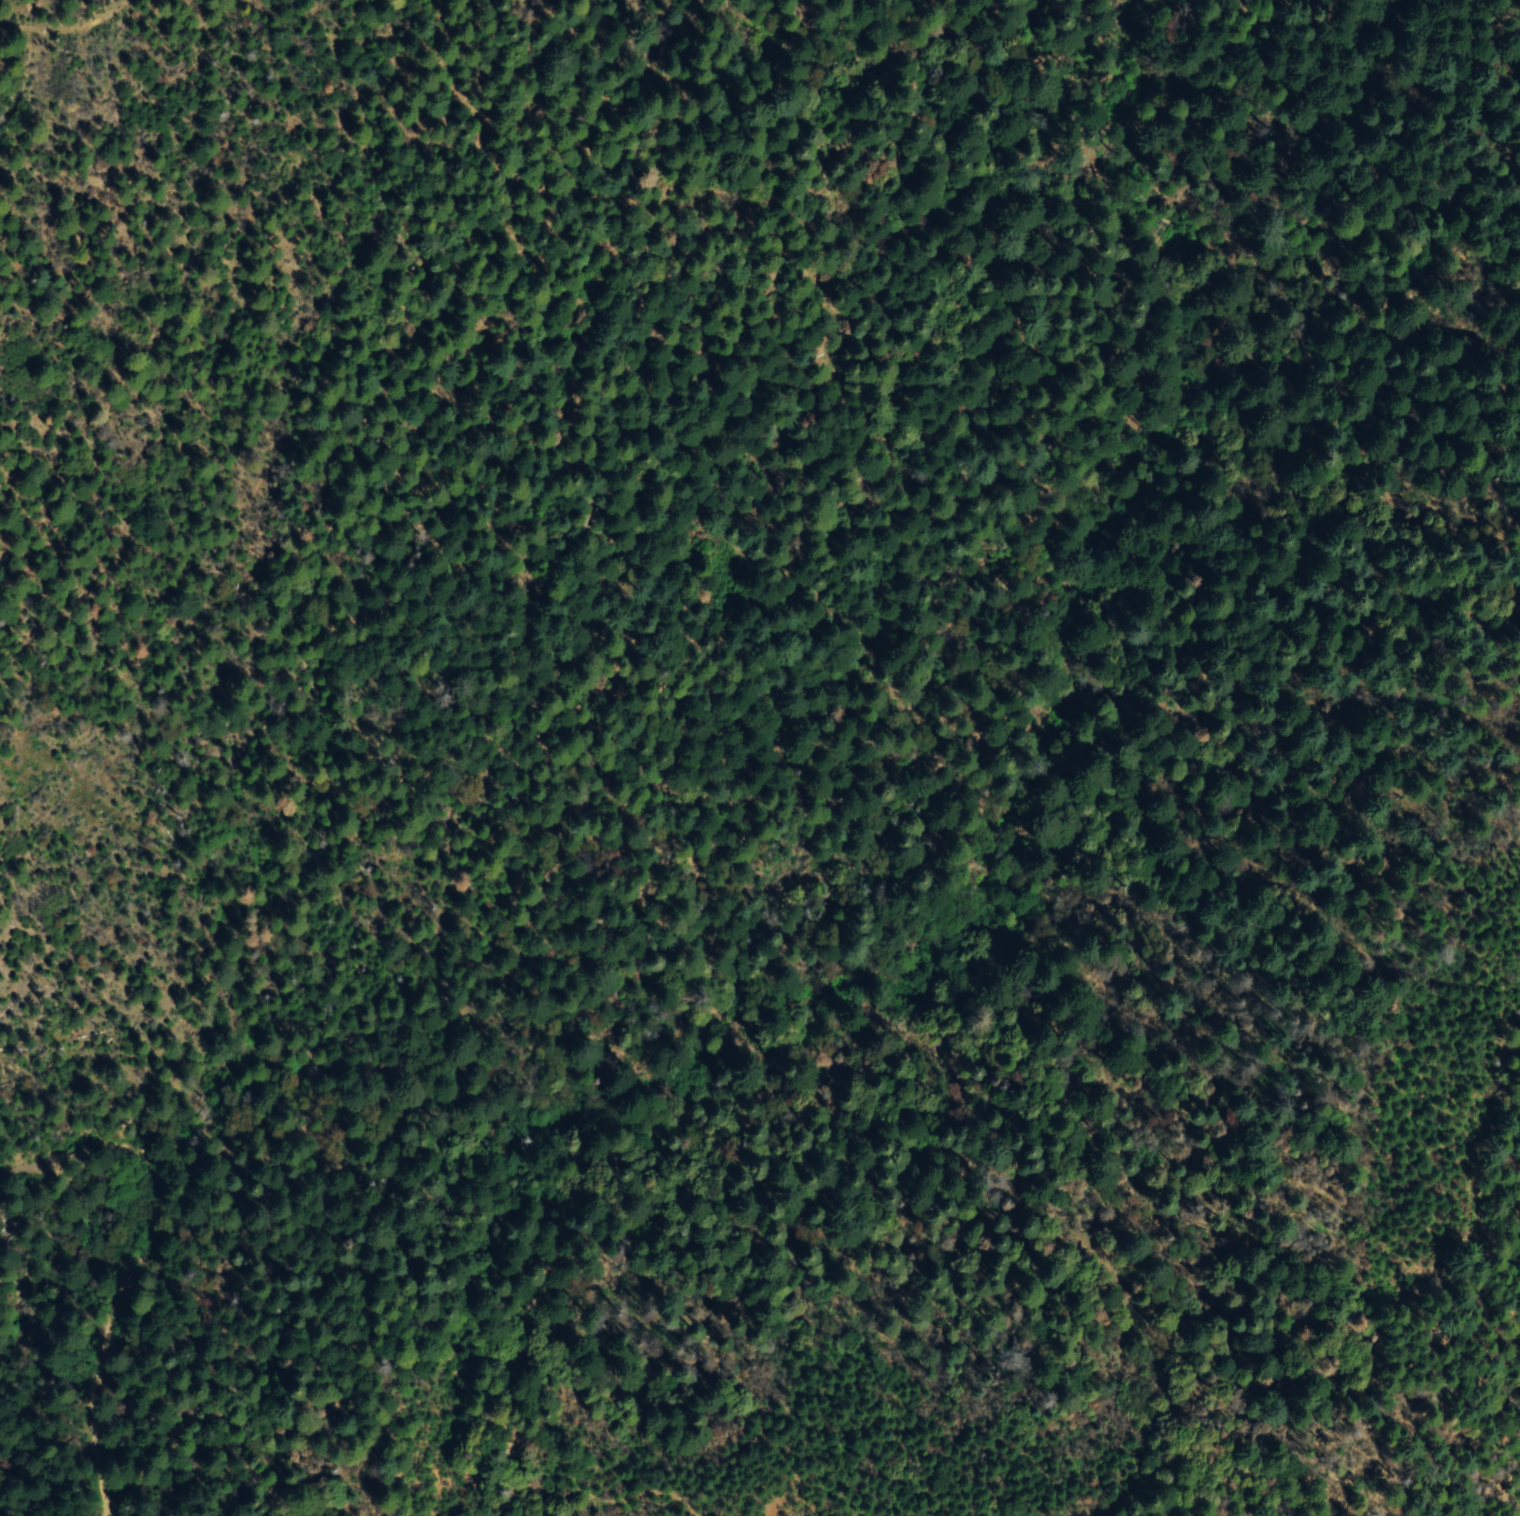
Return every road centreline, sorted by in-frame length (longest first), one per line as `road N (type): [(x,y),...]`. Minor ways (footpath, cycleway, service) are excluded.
road 1 (track): [(145,1515),(136,1352),(203,1229),(221,1105)]
road 2 (track): [(221,1105),(137,1084),(20,1135),(0,1163)]
road 3 (track): [(0,39),(118,0)]

